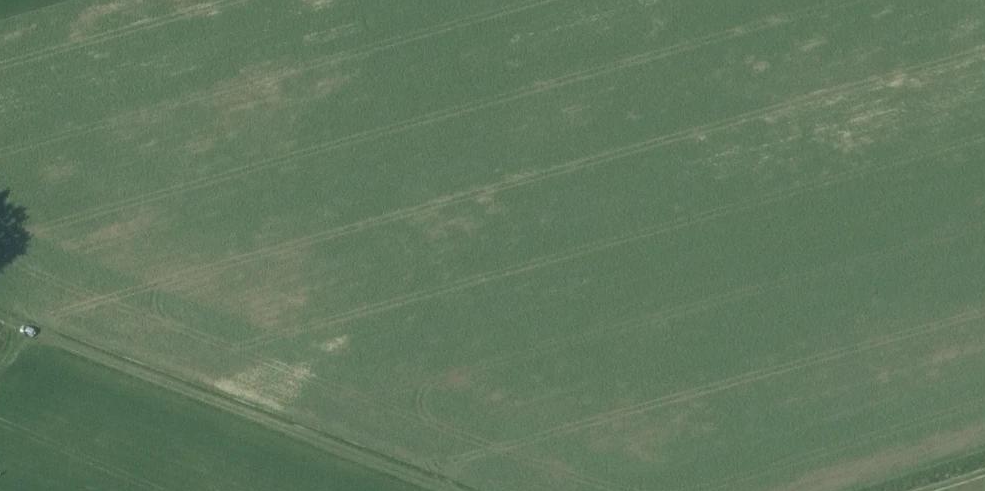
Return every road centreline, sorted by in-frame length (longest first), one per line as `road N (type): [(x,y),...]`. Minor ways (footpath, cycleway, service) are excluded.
road 1 (track): [(459,490),(29,333)]

